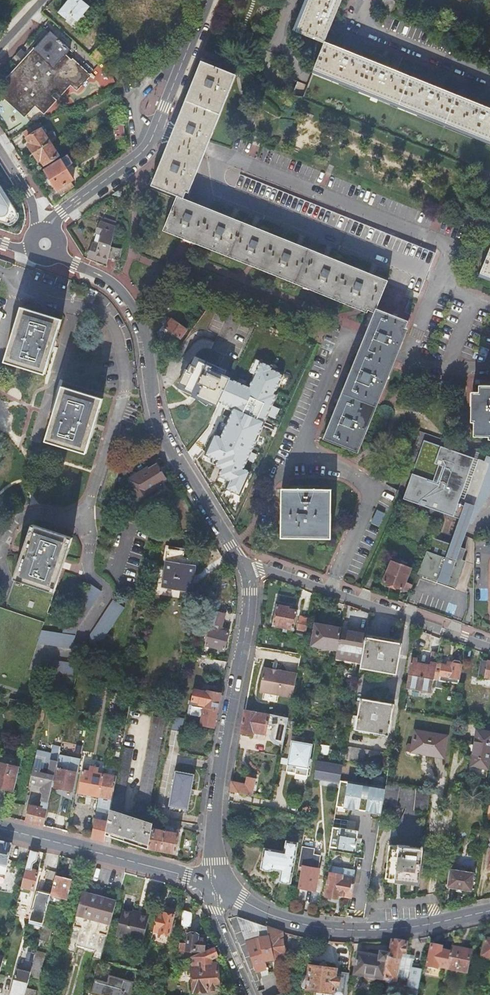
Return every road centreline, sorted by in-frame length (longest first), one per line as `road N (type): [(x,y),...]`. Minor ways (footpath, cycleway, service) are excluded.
road 1 (residential): [(46,258),(122,290),(141,324),(162,433),(242,565)]
road 2 (residential): [(242,565),(249,611),(211,886)]
road 3 (tertiary): [(211,886),(281,920),(328,929),(397,930),(489,912)]
road 4 (residential): [(242,565),(489,646)]
road 5 (tertiary): [(0,829),(211,886)]
road 6 (residential): [(51,231),(61,213),(141,154),(155,130)]
road 7 (residential): [(155,130),(203,0)]

